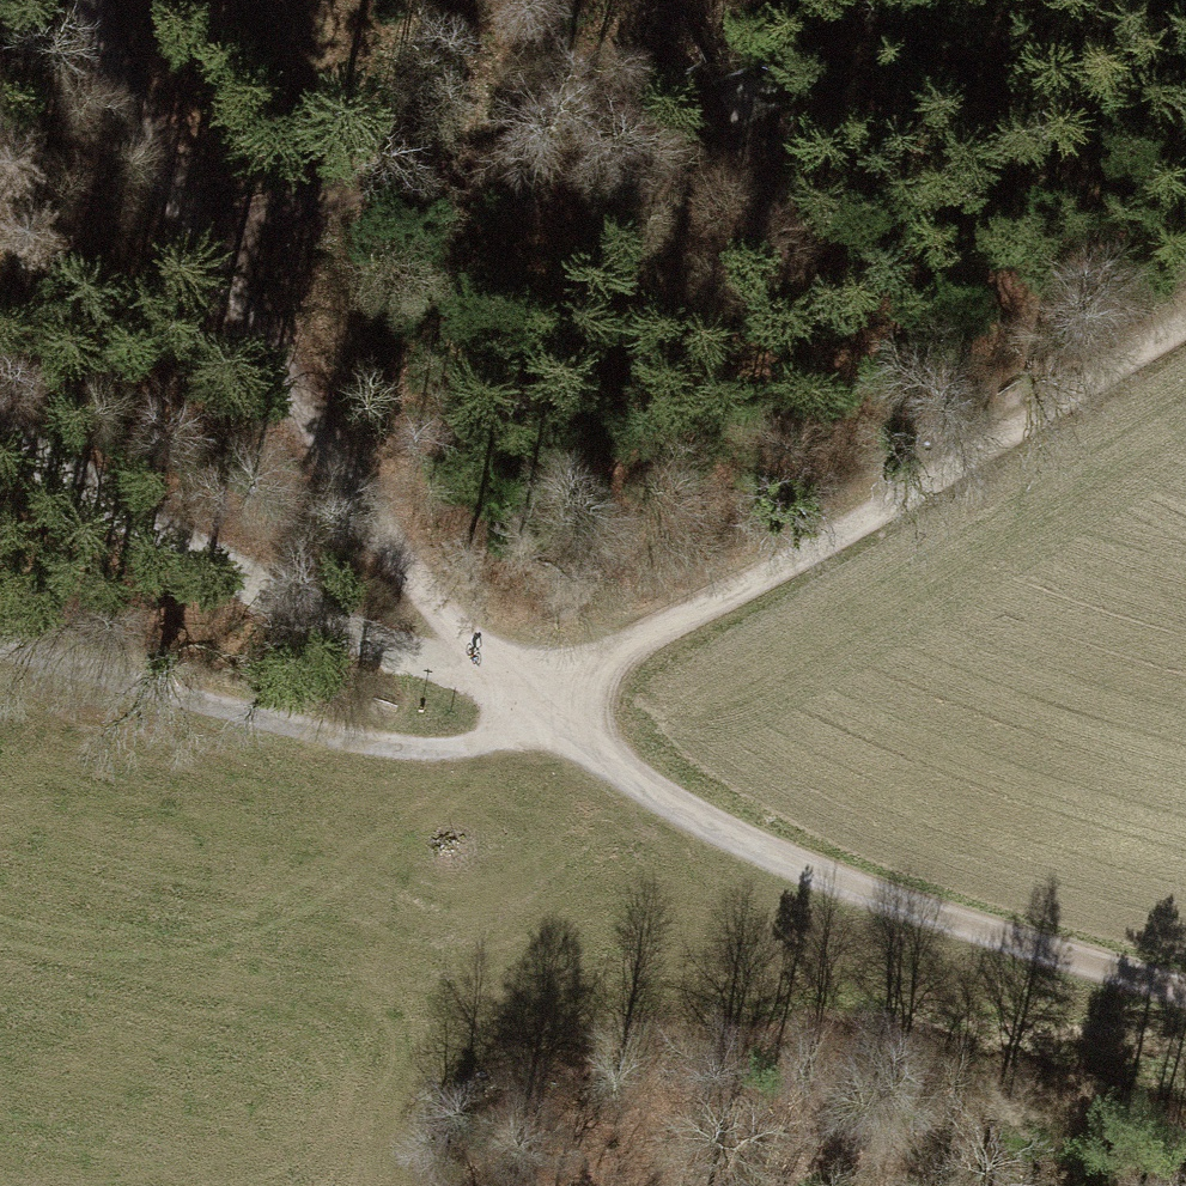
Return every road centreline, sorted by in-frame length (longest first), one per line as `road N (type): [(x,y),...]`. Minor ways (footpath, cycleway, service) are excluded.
road 1 (track): [(1185,325),(655,637),(502,682),(99,504),(0,414)]
road 2 (track): [(90,0),(261,335),(502,682),(568,743)]
road 3 (track): [(568,743),(843,886),(1185,993)]
road 4 (track): [(0,646),(358,746),(450,751),(568,743)]
road 5 (track): [(216,246),(355,190),(682,180),(774,137)]

